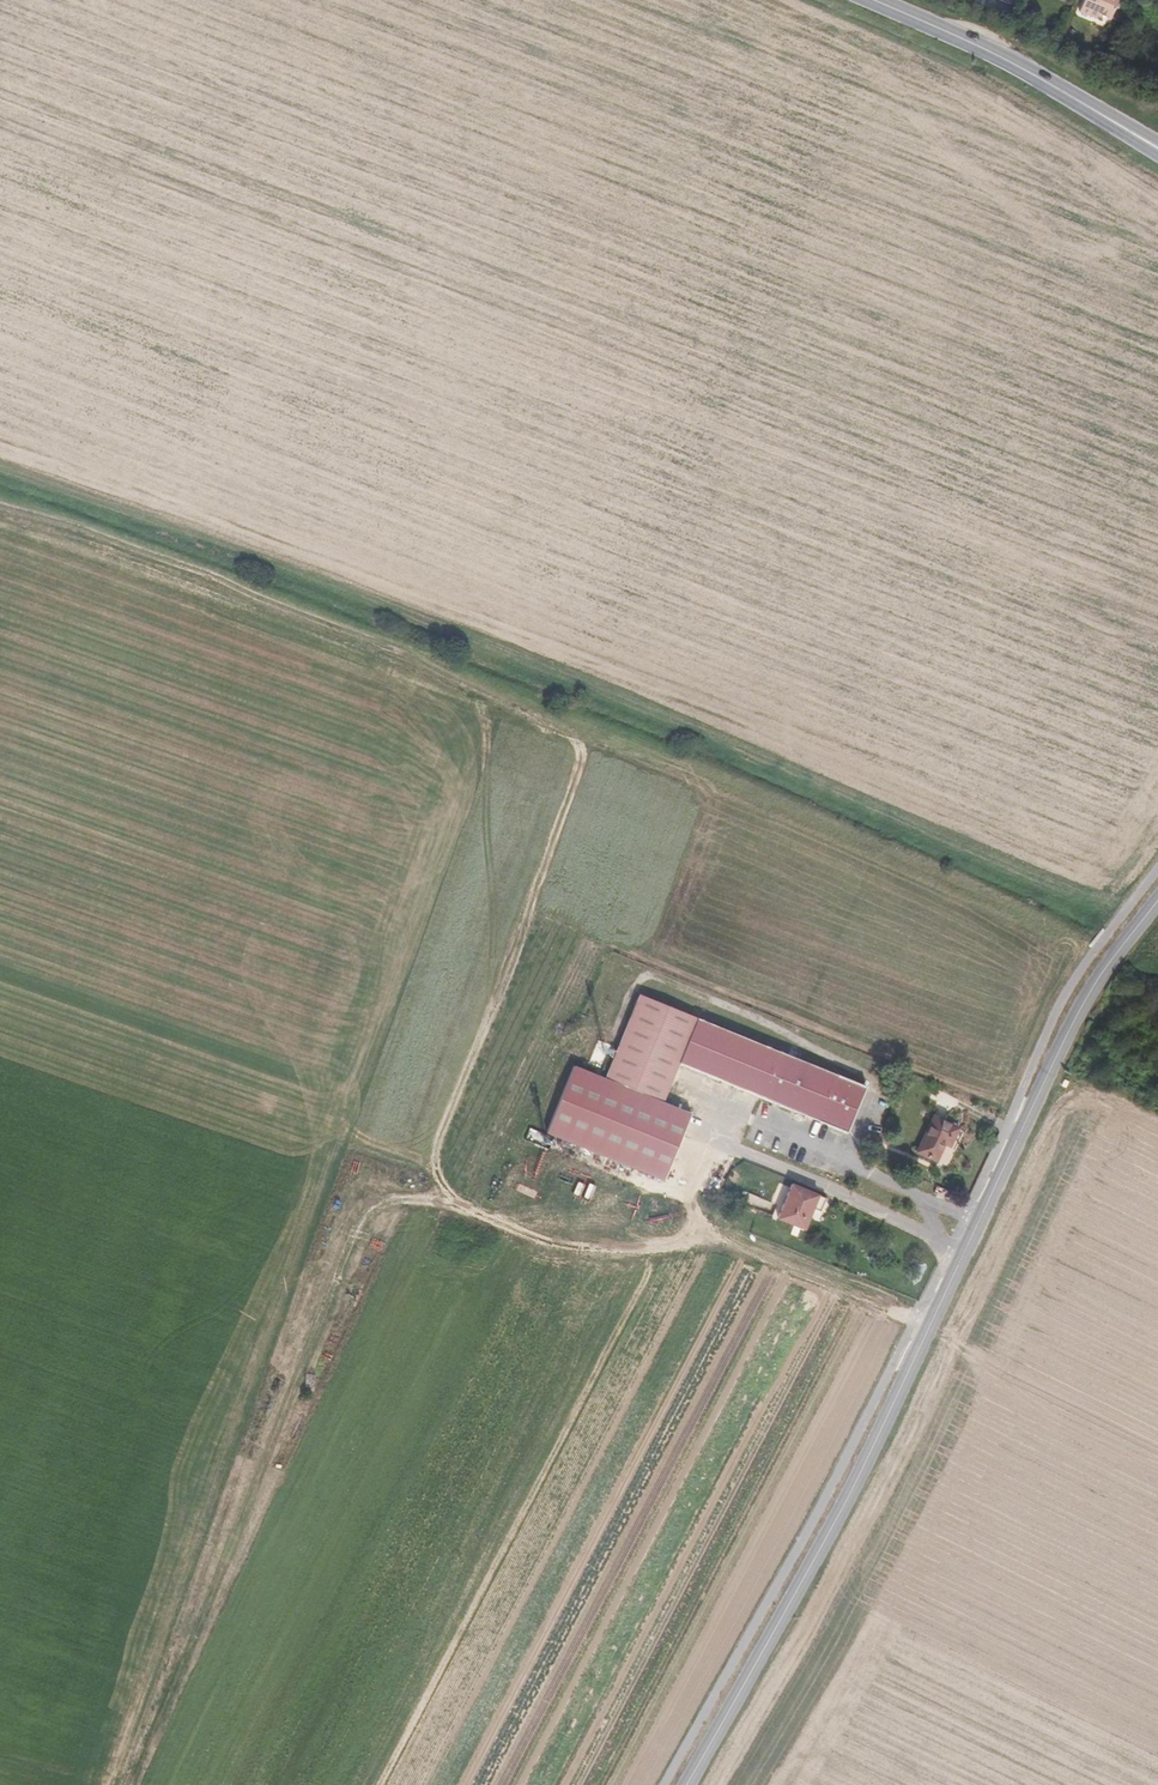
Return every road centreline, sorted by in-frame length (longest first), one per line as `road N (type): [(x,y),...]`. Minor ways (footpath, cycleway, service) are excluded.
road 1 (track): [(931,1324),(715,1235),(642,1247),(543,1235),(443,1197),(431,1169),(436,1150),(562,796),(561,743),(514,701),(388,647),(99,535),(0,508)]
road 2 (tertiary): [(687,1784),(857,1479),(1093,987),(1157,901)]
road 3 (secondary): [(875,0),(1087,106)]

